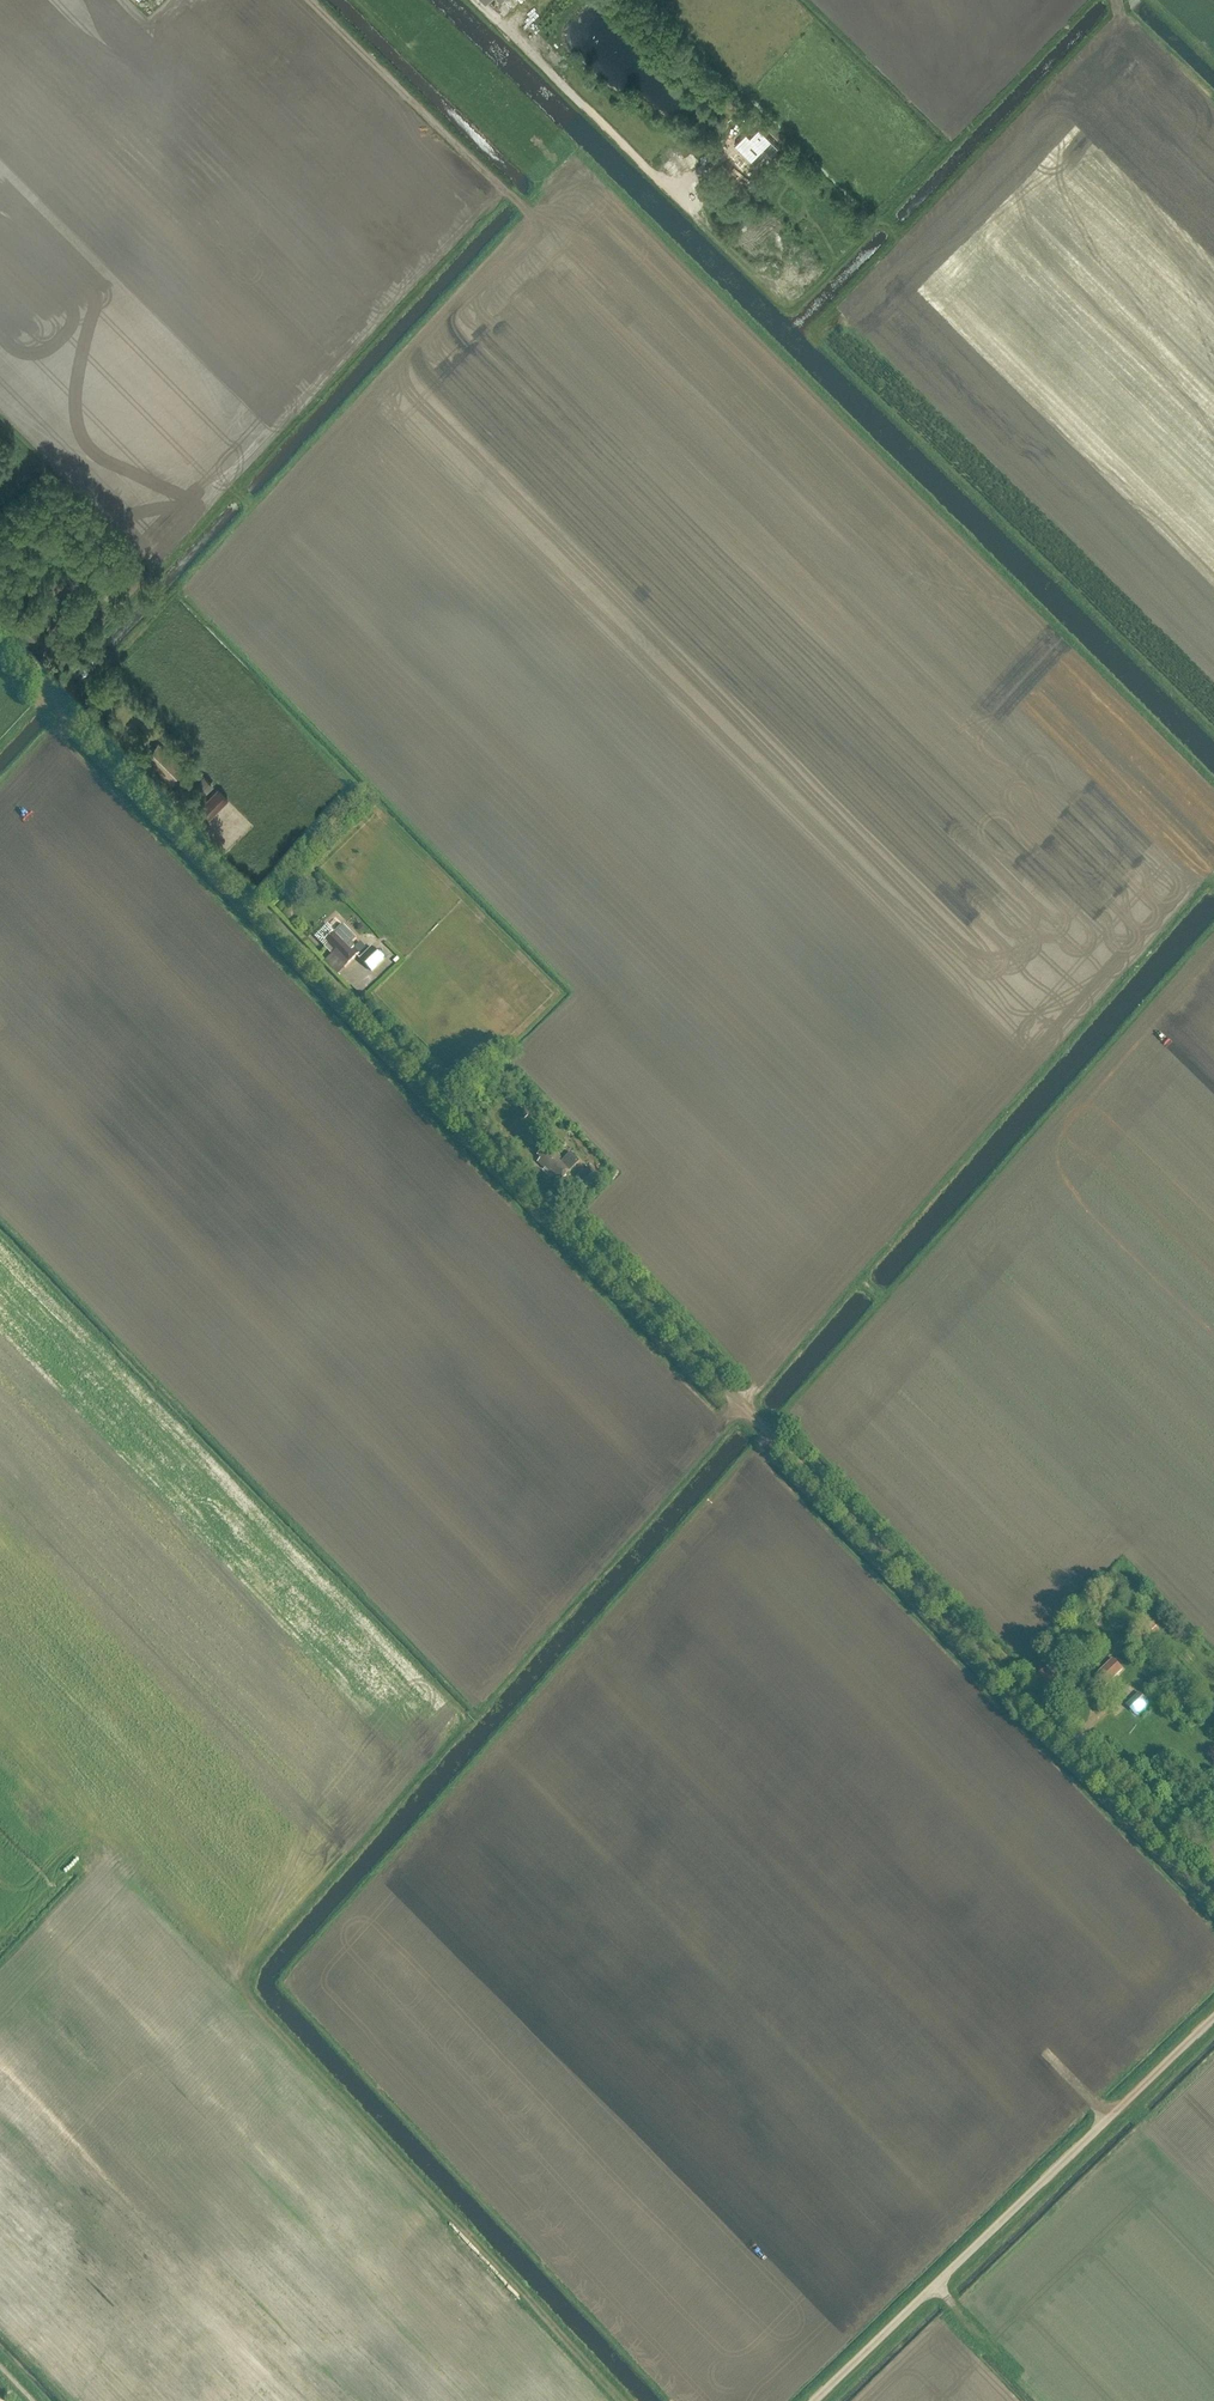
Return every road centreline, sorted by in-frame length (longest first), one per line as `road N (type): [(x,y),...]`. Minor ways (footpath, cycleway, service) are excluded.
road 1 (unclassified): [(1213,1897),(752,1405),(0,632)]
road 2 (unclassified): [(820,2400),(1213,2023)]

